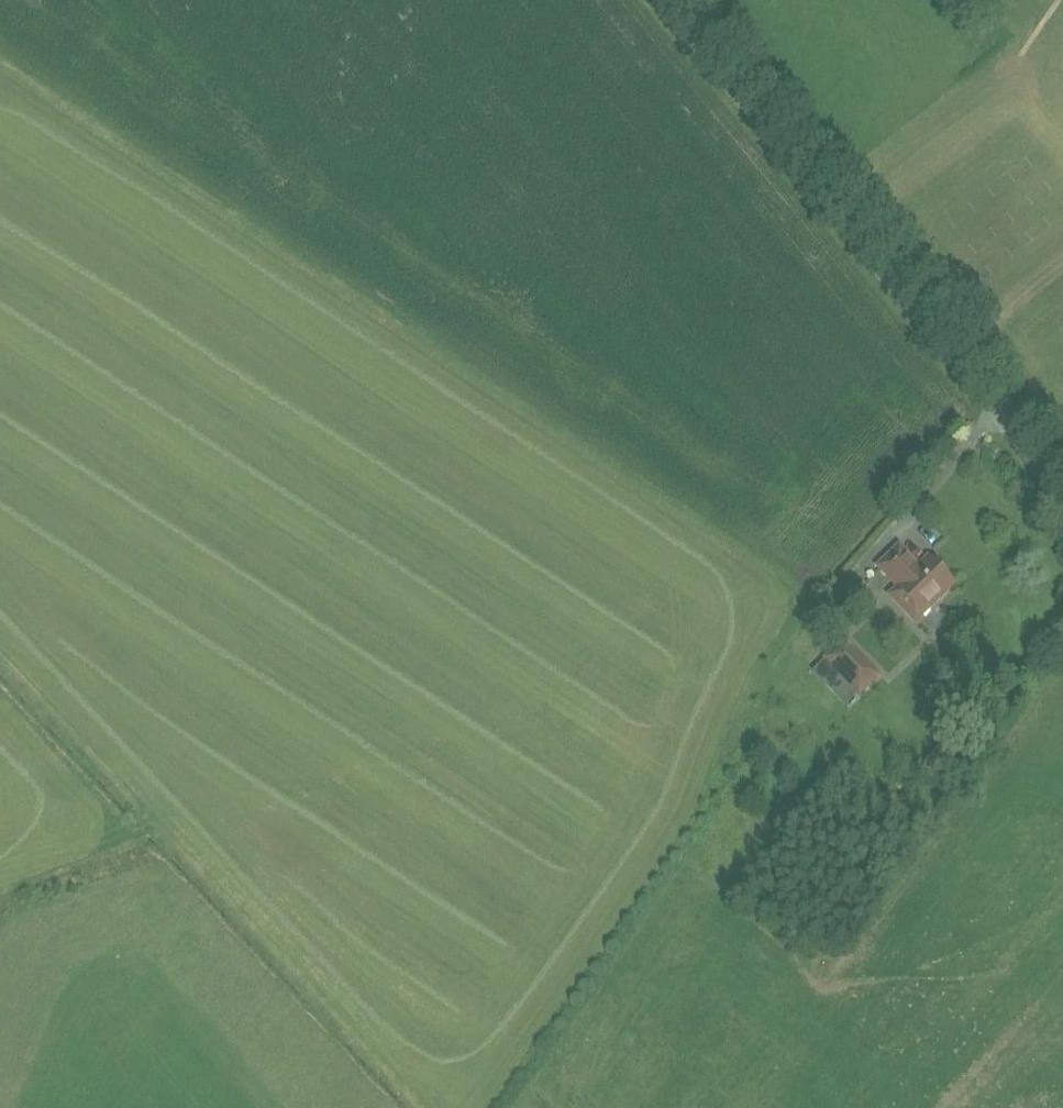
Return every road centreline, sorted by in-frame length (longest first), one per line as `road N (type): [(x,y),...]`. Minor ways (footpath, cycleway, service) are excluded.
road 1 (unclassified): [(1062,502),(656,0)]

